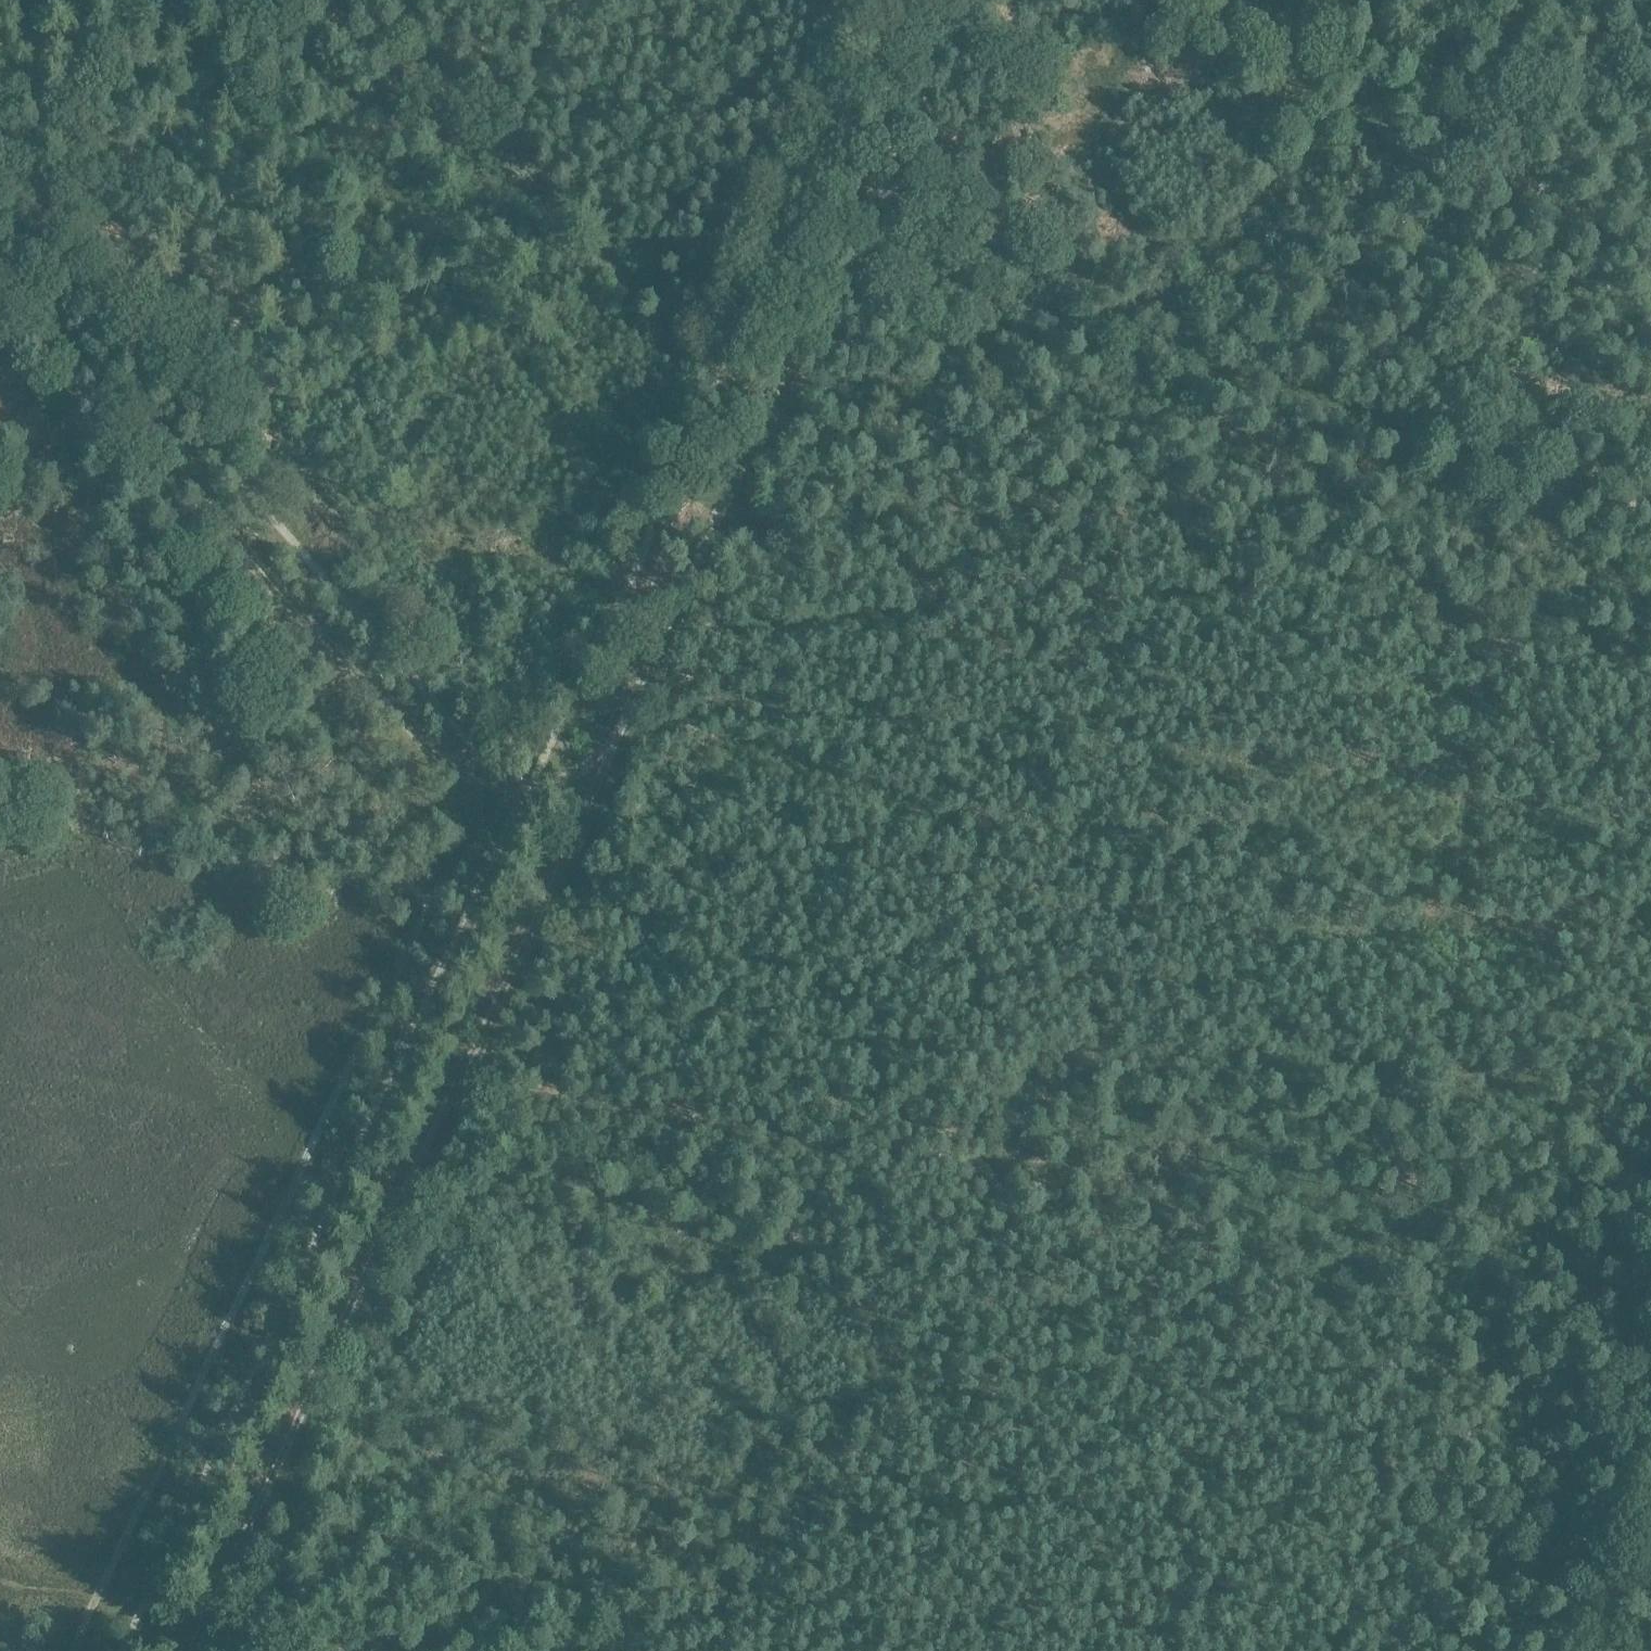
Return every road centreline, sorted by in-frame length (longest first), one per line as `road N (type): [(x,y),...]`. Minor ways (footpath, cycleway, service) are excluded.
road 1 (track): [(447,1110),(1389,1299),(1415,1293),(1429,1268),(1490,499),(1514,456),(1546,433),(1569,431),(1650,455)]
road 2 (track): [(73,1650),(483,785)]
road 3 (track): [(589,804),(193,1650)]
road 4 (track): [(961,0),(671,610),(589,804)]
road 5 (track): [(1650,58),(1502,113),(1349,221),(1182,307),(929,249),(846,248)]
road 6 (track): [(1650,497),(995,305),(905,247)]
road 7 (track): [(0,272),(350,668),(431,749),(483,785)]
road 8 (track): [(384,0),(669,329),(720,372),(775,395)]
road 9 (track): [(205,1650),(101,1589)]

